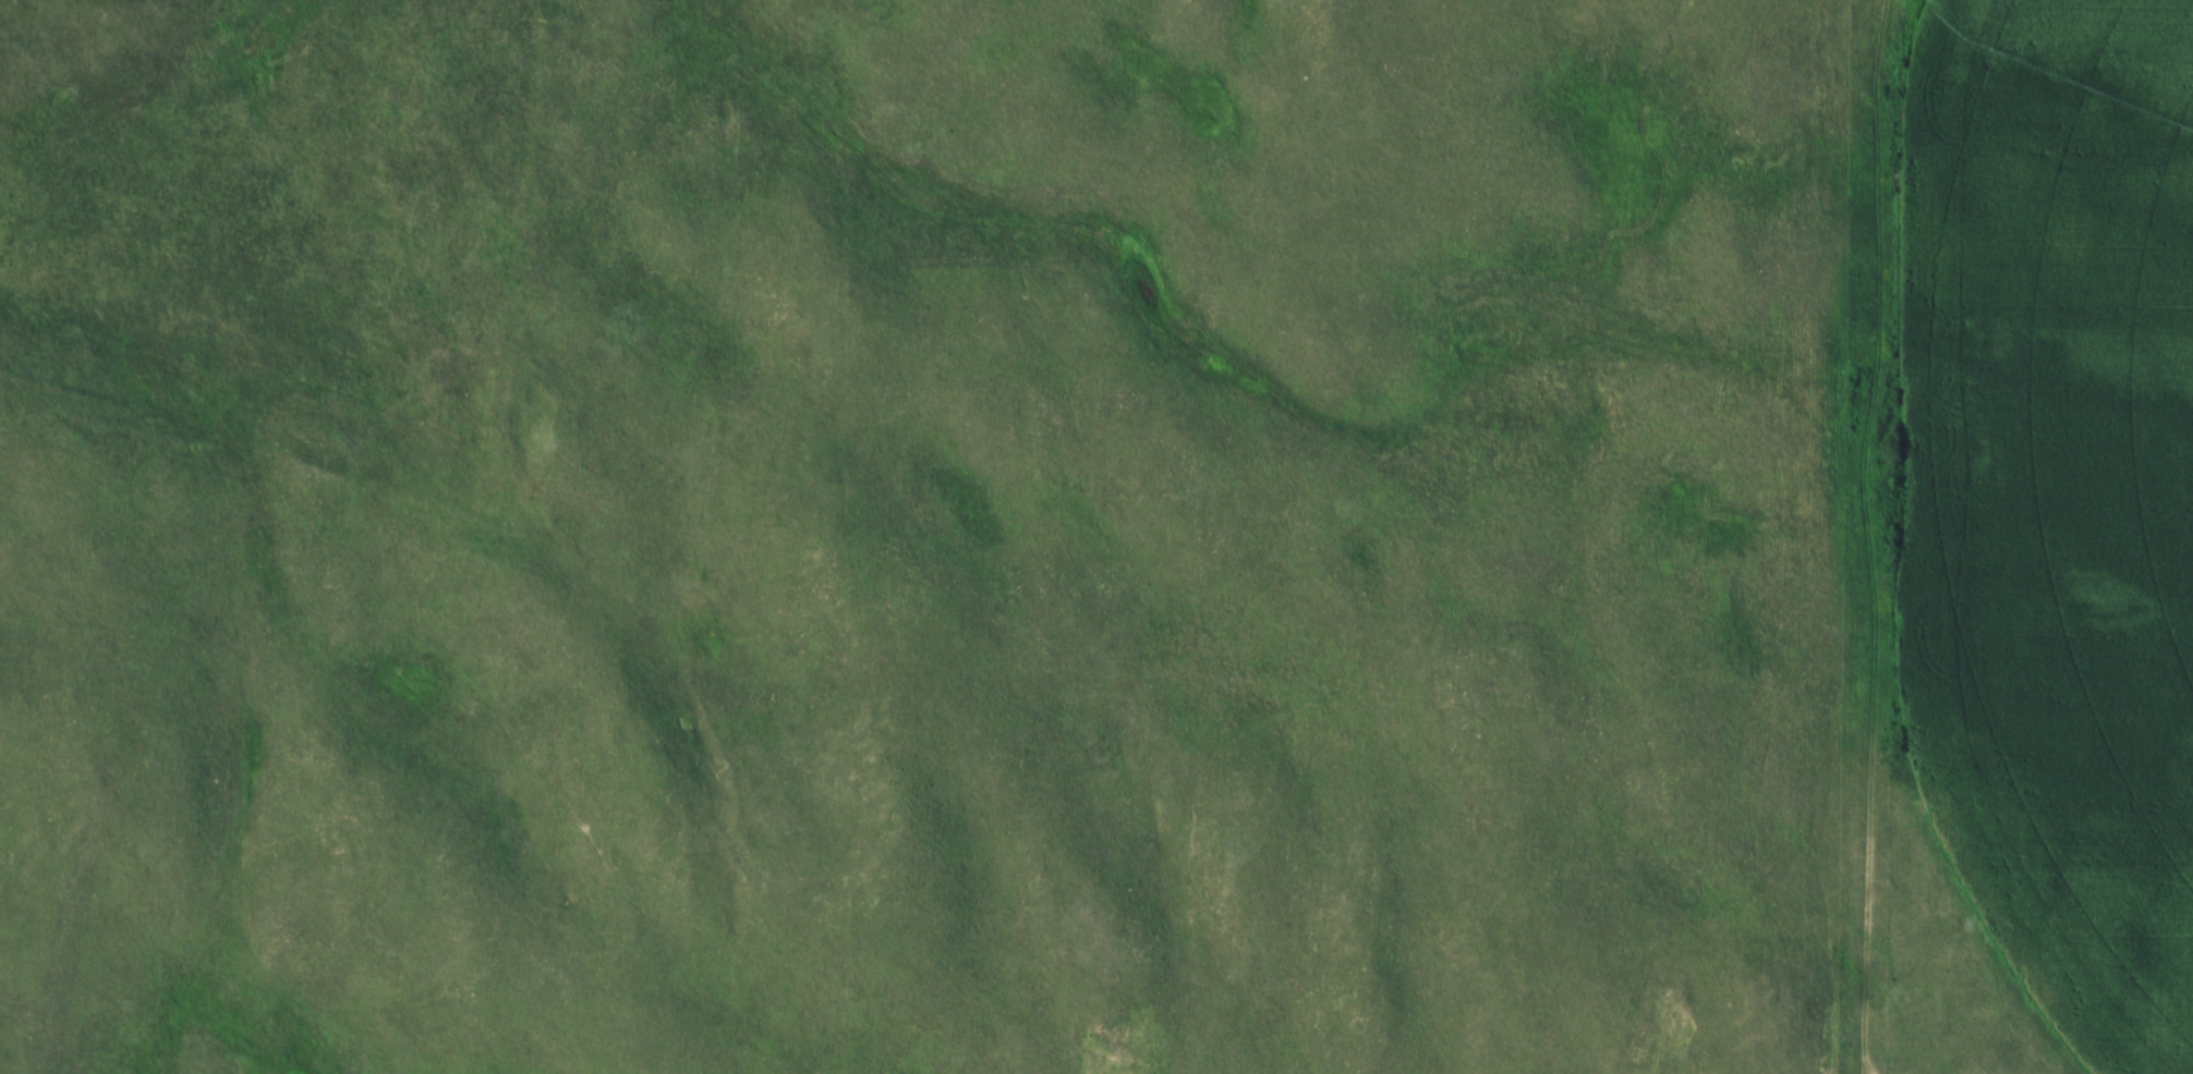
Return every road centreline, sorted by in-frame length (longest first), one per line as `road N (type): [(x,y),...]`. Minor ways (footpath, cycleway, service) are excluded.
road 1 (residential): [(1883,1073),(1888,0)]

